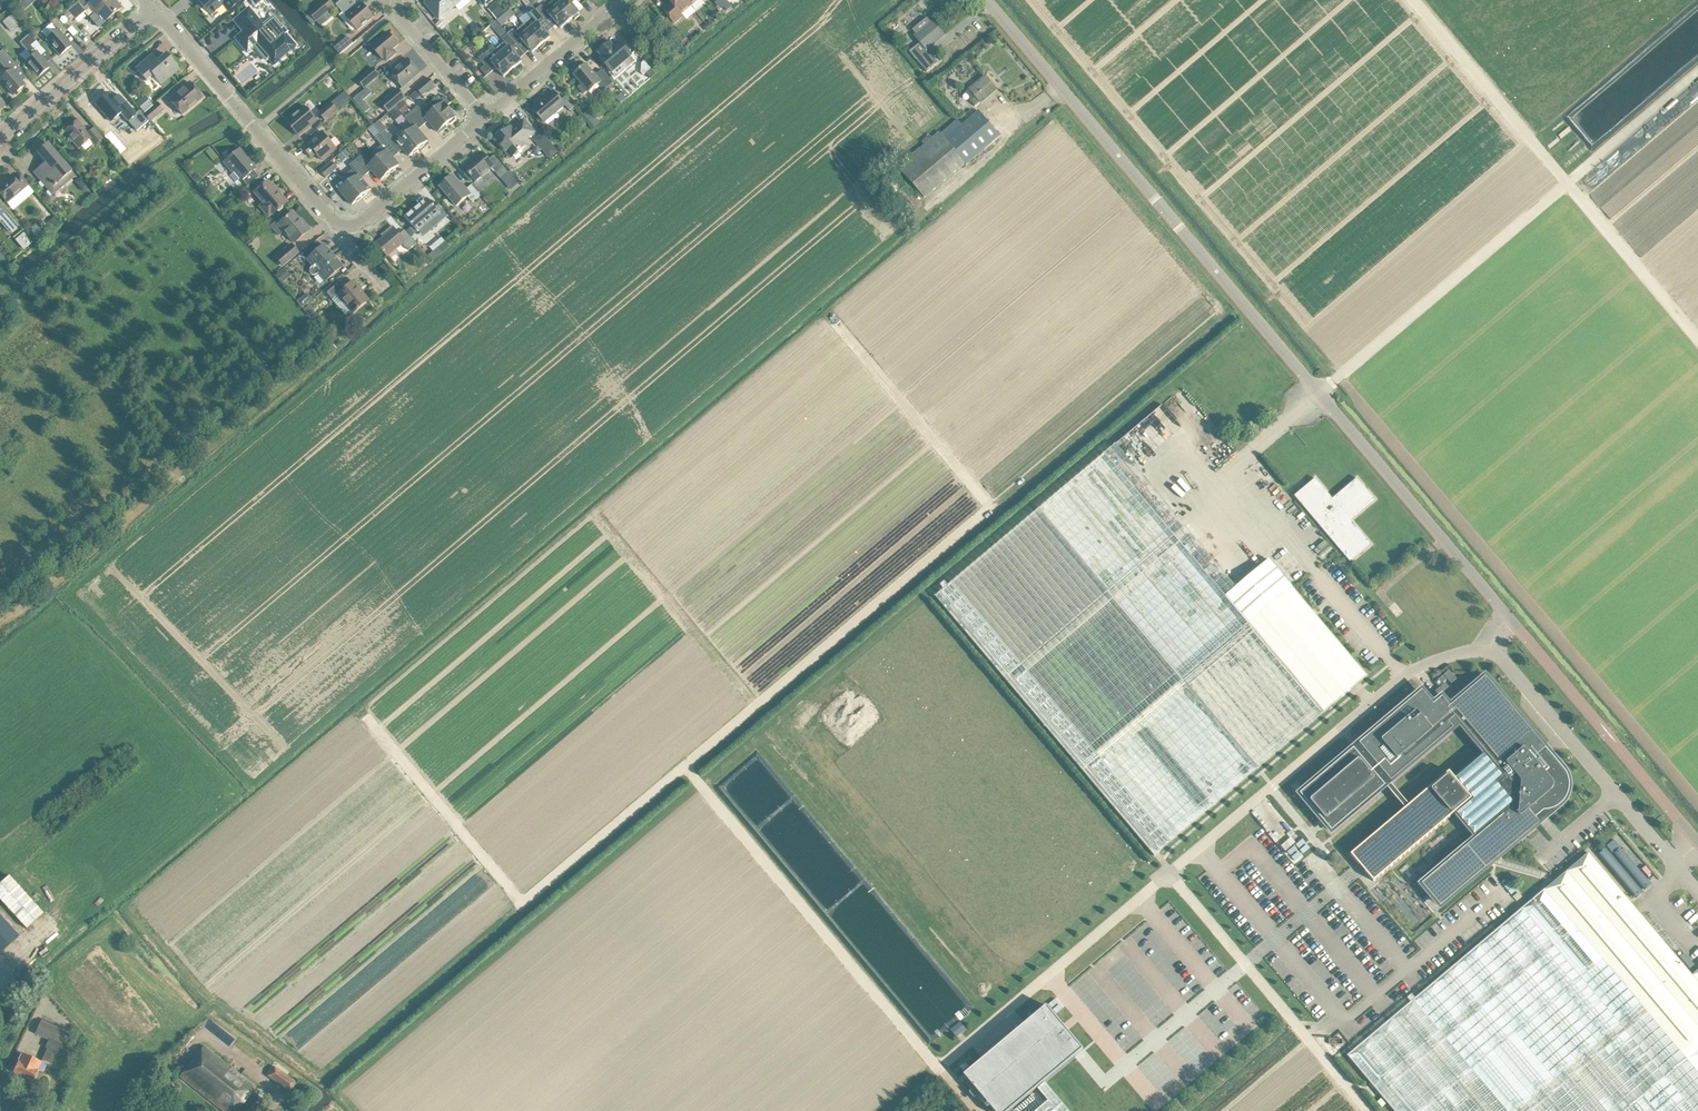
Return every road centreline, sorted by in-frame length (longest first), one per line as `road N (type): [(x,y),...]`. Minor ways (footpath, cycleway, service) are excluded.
road 1 (residential): [(1697,841),(987,0)]
road 2 (track): [(1319,392),(1697,72)]
road 3 (track): [(1412,0),(1697,341)]
road 4 (residential): [(348,227),(330,220),(157,10)]
road 5 (residential): [(157,10),(0,142)]
road 6 (residential): [(482,120),(624,0)]
road 7 (residential): [(348,227),(482,120)]
road 8 (residential): [(482,120),(397,13)]

